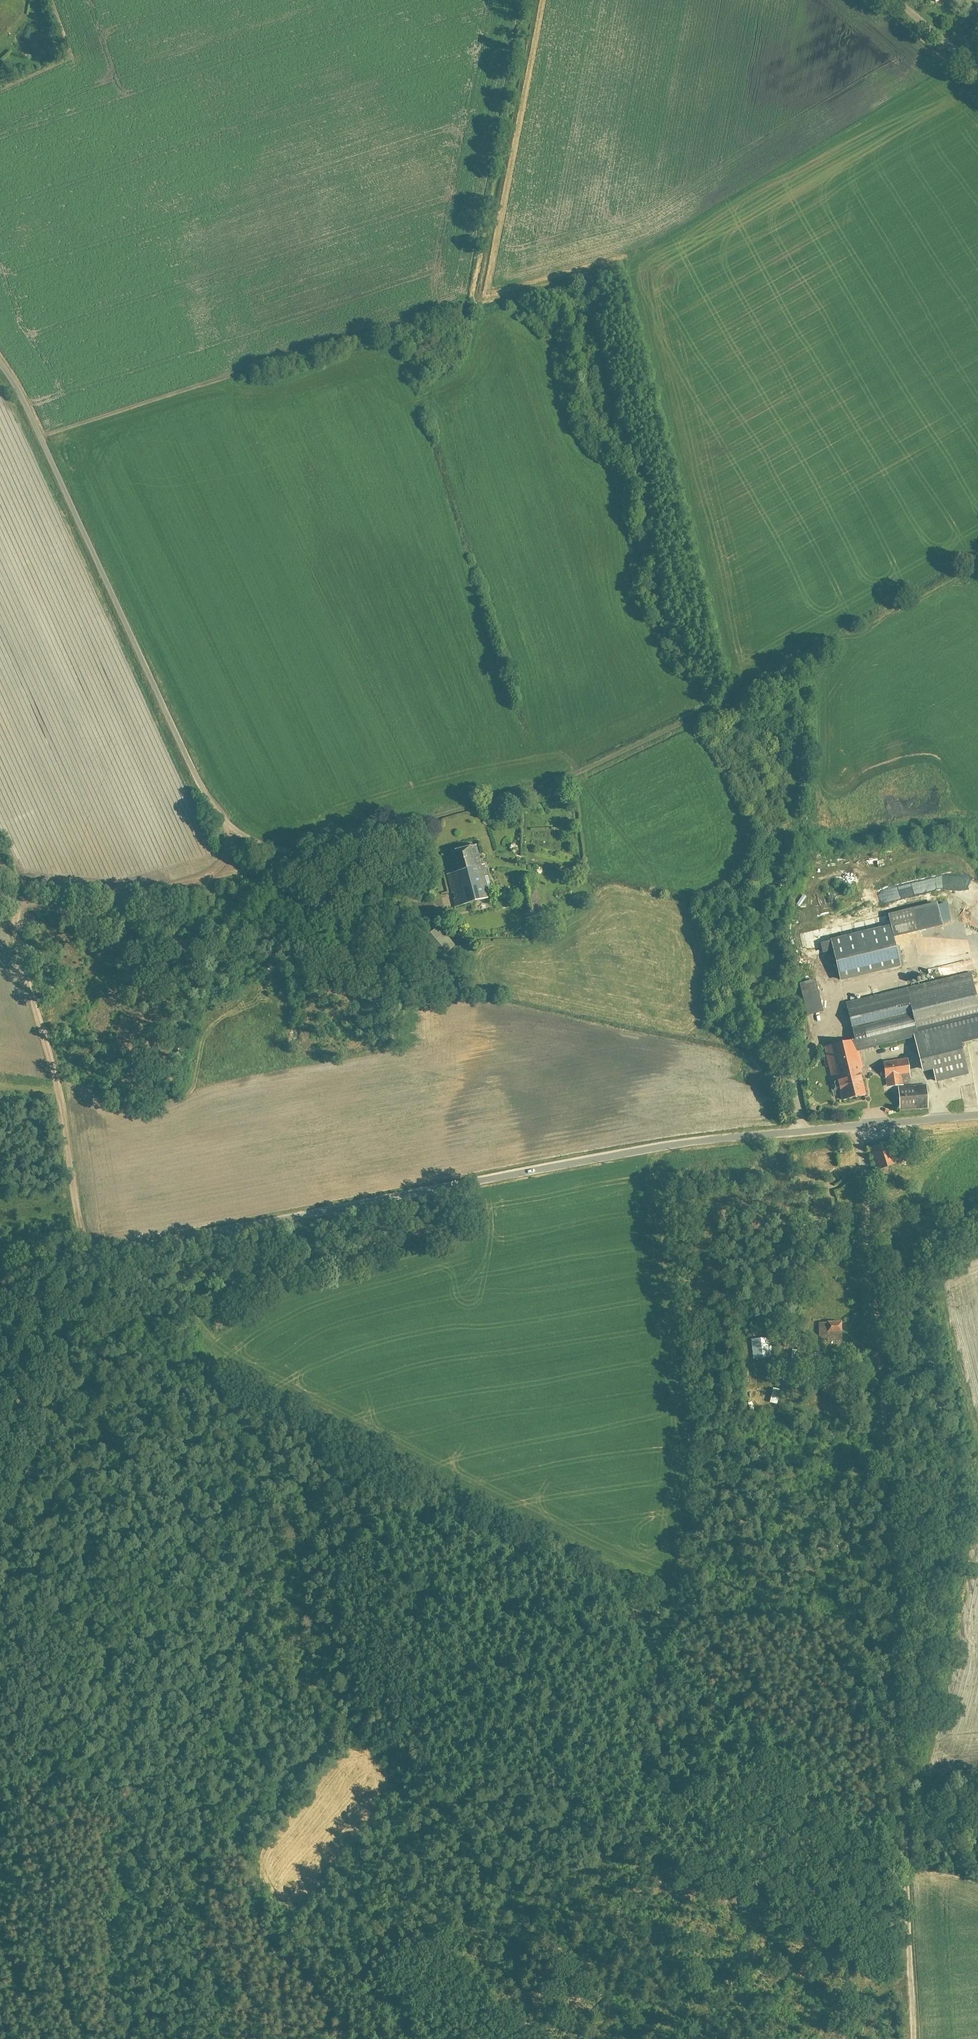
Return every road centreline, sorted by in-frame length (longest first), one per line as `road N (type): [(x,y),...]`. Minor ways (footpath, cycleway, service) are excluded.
road 1 (residential): [(0,1272),(715,1142),(977,1116)]
road 2 (track): [(858,1128),(910,2038)]
road 3 (track): [(977,568),(581,775),(479,805)]
road 4 (unclassified): [(232,829),(209,801),(0,366)]
road 5 (unclassified): [(221,875),(104,909),(0,893)]
road 6 (unclassified): [(479,805),(297,853)]

